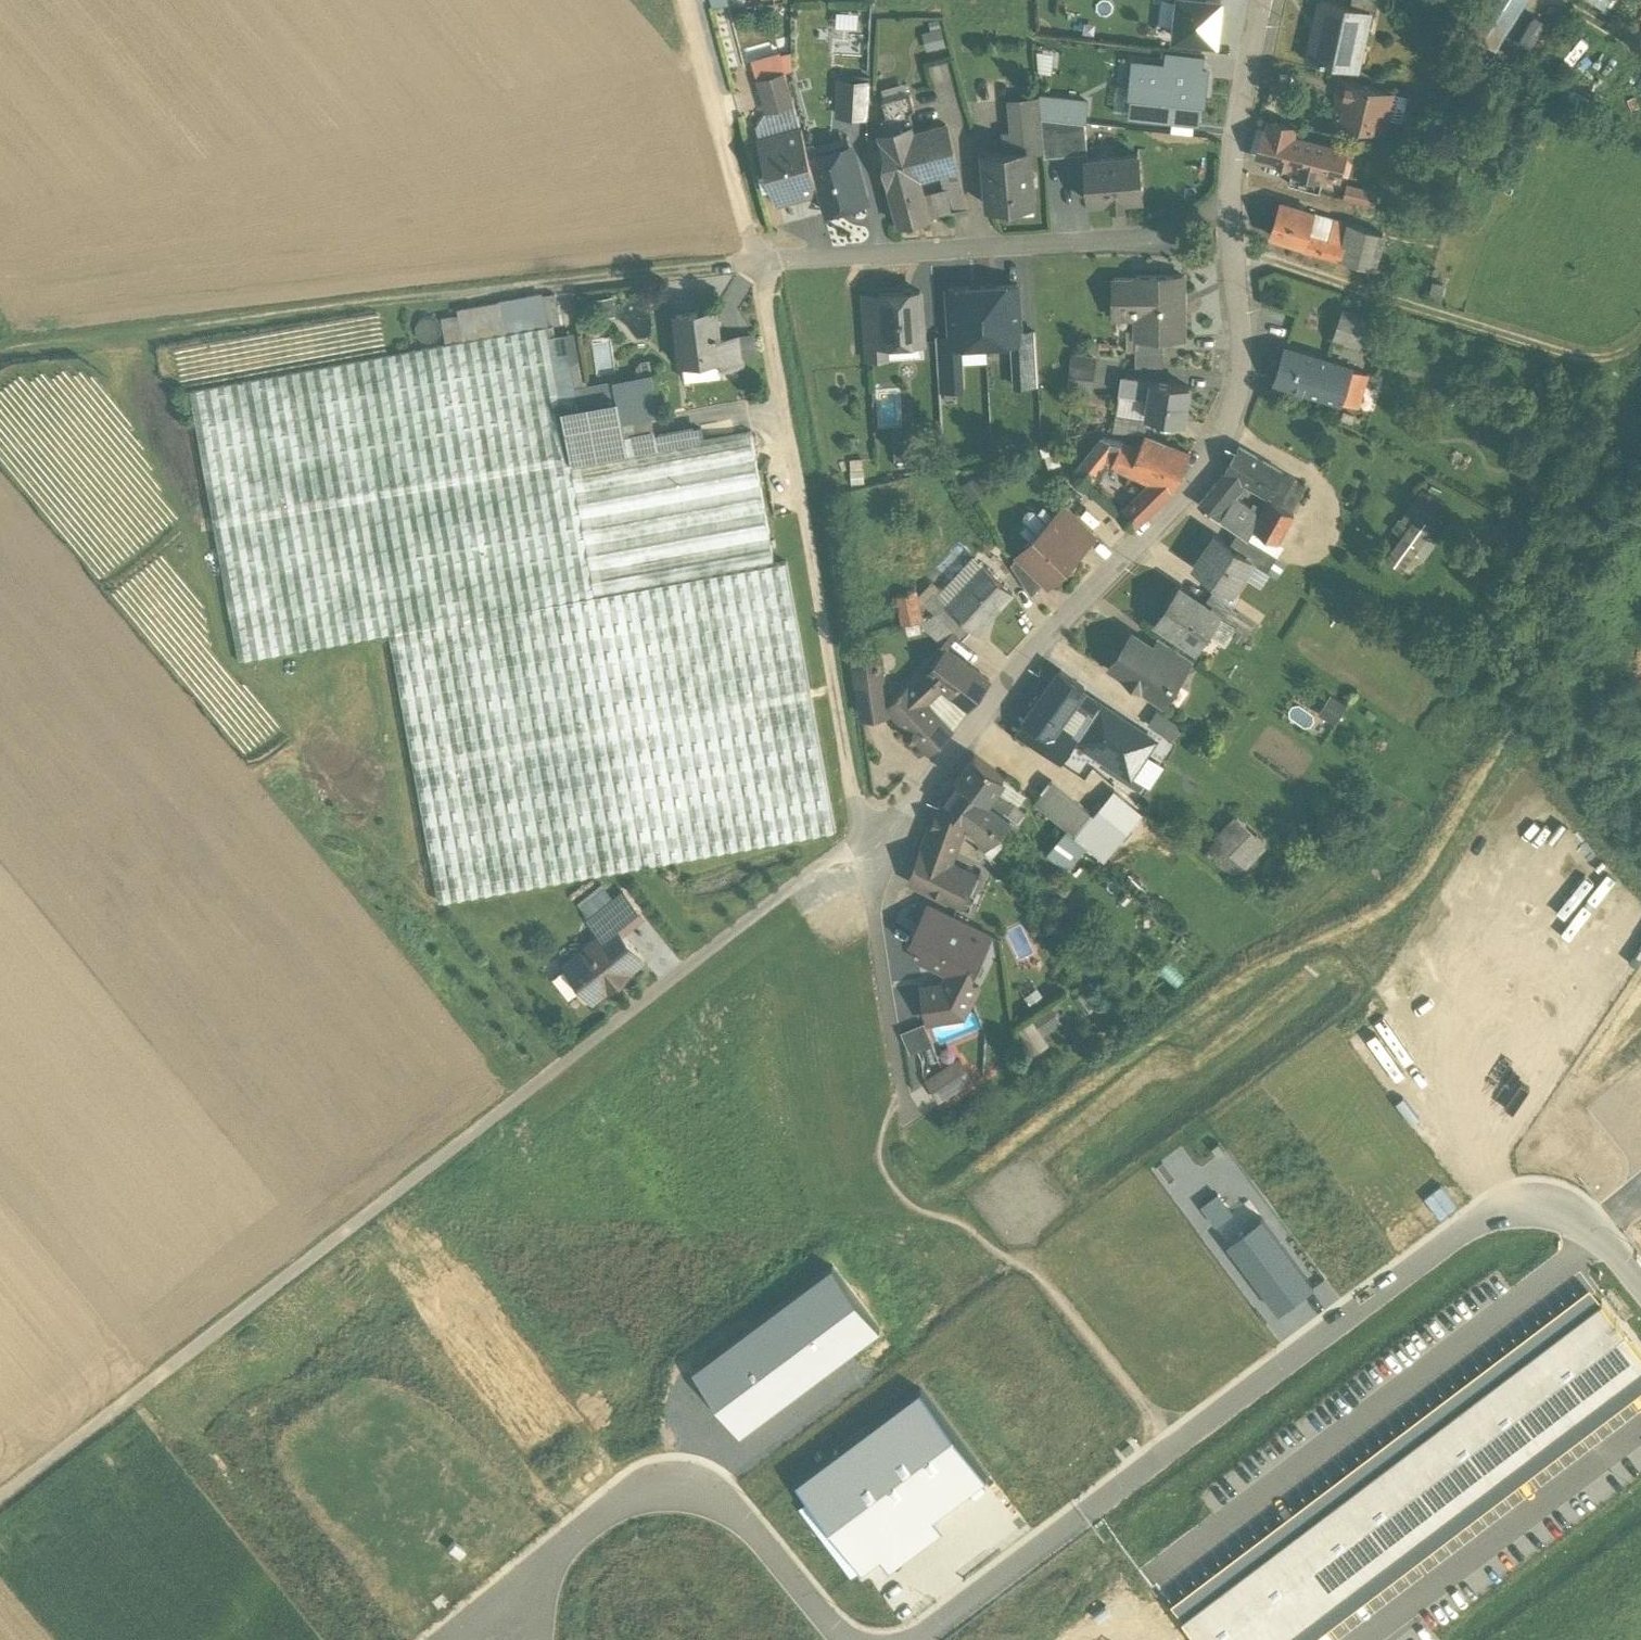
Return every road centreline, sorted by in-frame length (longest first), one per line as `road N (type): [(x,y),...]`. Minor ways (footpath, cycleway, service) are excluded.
road 1 (residential): [(1640,1290),(1574,1208),(1544,1196),(1510,1199),(910,1639)]
road 2 (track): [(0,357),(760,264)]
road 3 (residential): [(1236,249),(1246,372),(1208,473),(1034,653),(892,840),(863,849)]
road 4 (track): [(568,1060),(0,1497)]
road 5 (track): [(863,849),(760,264)]
road 6 (residential): [(855,1639),(727,1497),(695,1476),(664,1477),(554,1555),(505,1639)]
road 7 (residential): [(1236,249),(1078,244),(760,264)]
road 8 (track): [(1236,249),(1617,375),(1640,368)]
road 9 (track): [(760,264),(689,0)]
road 10 (residential): [(1276,0),(1251,121),(1236,249)]

